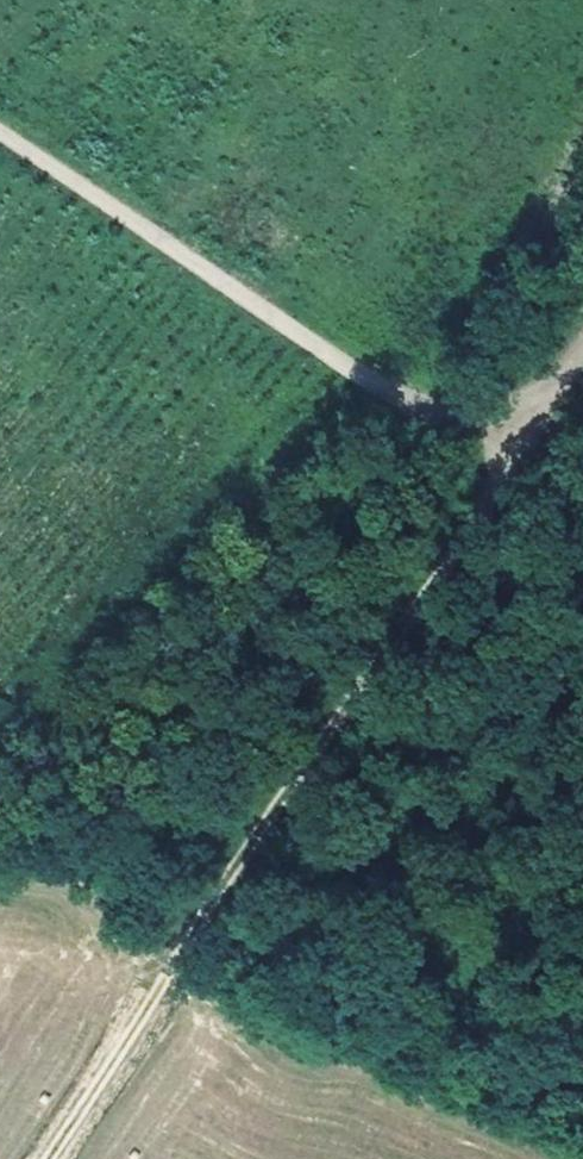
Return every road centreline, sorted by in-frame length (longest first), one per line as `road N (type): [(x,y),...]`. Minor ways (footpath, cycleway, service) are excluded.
road 1 (track): [(208,902),(582,347)]
road 2 (track): [(0,127),(527,430)]
road 3 (track): [(208,902),(97,1111),(50,1158)]

